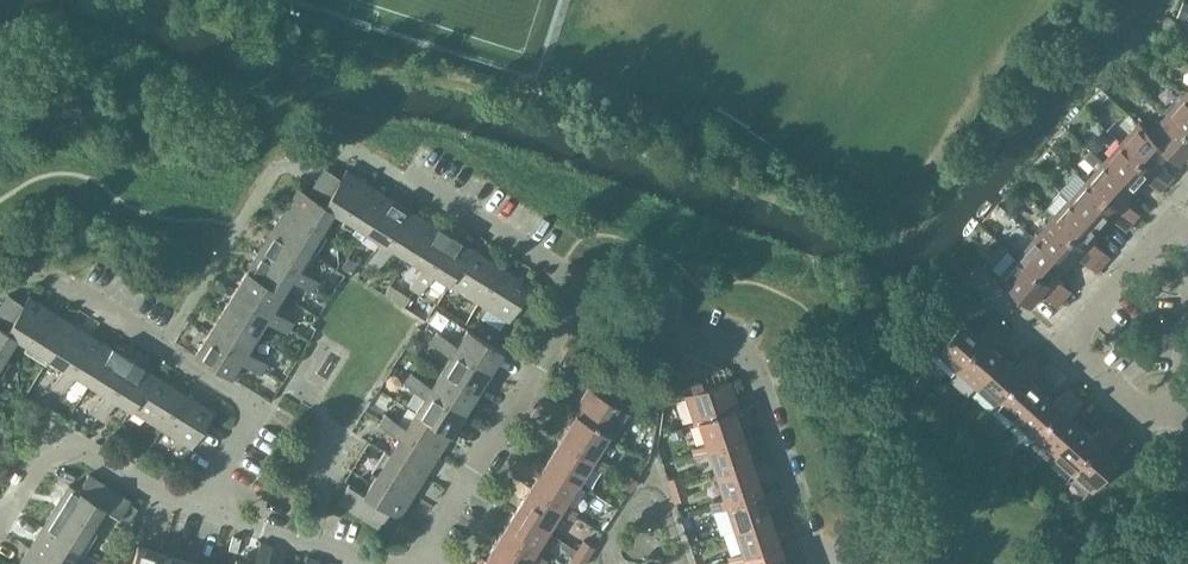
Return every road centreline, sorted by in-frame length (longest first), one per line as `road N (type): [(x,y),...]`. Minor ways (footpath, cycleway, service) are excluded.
road 1 (residential): [(600,302),(355,152),(329,153),(281,171),(164,347)]
road 2 (residential): [(822,560),(757,379),(600,302)]
road 3 (residential): [(1175,441),(1066,343),(1151,239),(1187,232)]
road 4 (residential): [(450,563),(600,302)]
road 5 (residential): [(0,535),(66,436),(191,508)]
road 6 (residential): [(191,508),(254,407),(164,347)]
road 7 (residential): [(389,563),(191,508)]
road 8 (residential): [(164,347),(53,282),(0,285)]
road 9 (residential): [(1175,441),(1187,277)]
road 10 (residential): [(672,563),(659,504),(649,500),(626,515),(605,563)]

